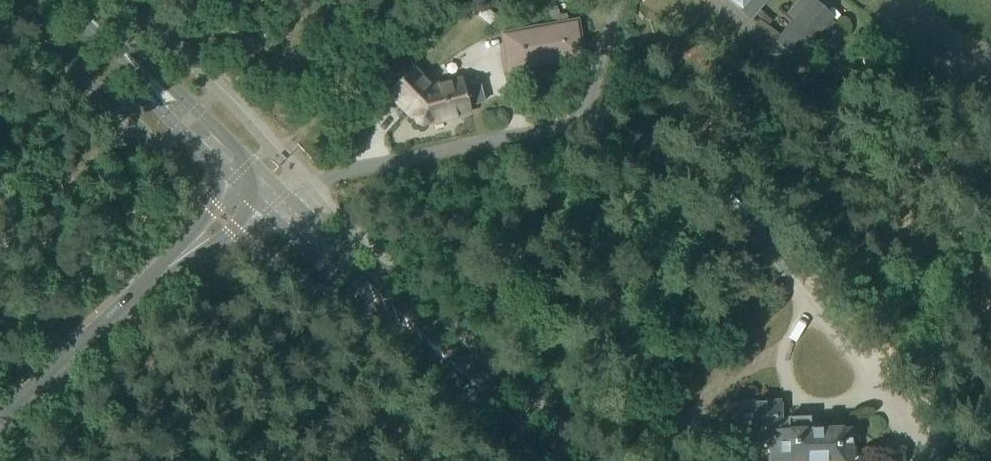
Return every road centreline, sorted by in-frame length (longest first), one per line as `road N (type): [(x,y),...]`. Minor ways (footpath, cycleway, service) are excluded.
road 1 (secondary): [(552,460),(258,187)]
road 2 (tertiary): [(0,425),(224,220)]
road 3 (secondary): [(258,187),(67,0)]

